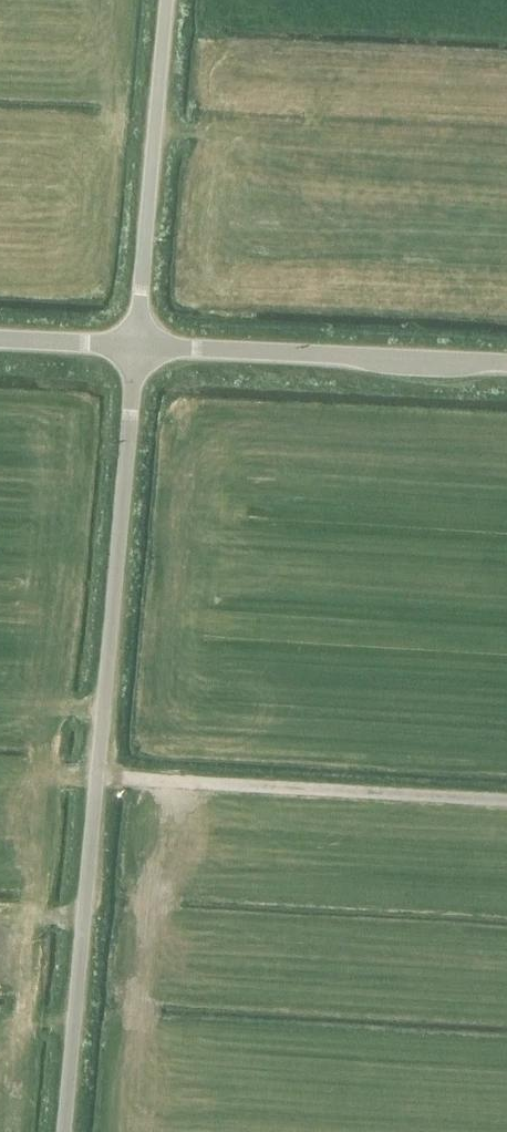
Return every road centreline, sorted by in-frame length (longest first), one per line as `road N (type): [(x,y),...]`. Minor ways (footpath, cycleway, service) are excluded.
road 1 (unclassified): [(67,1131),(139,344)]
road 2 (track): [(506,799),(101,774)]
road 3 (unclassified): [(506,367),(139,344)]
road 4 (unclassified): [(139,344),(170,0)]
road 5 (unclassified): [(139,344),(0,339)]

